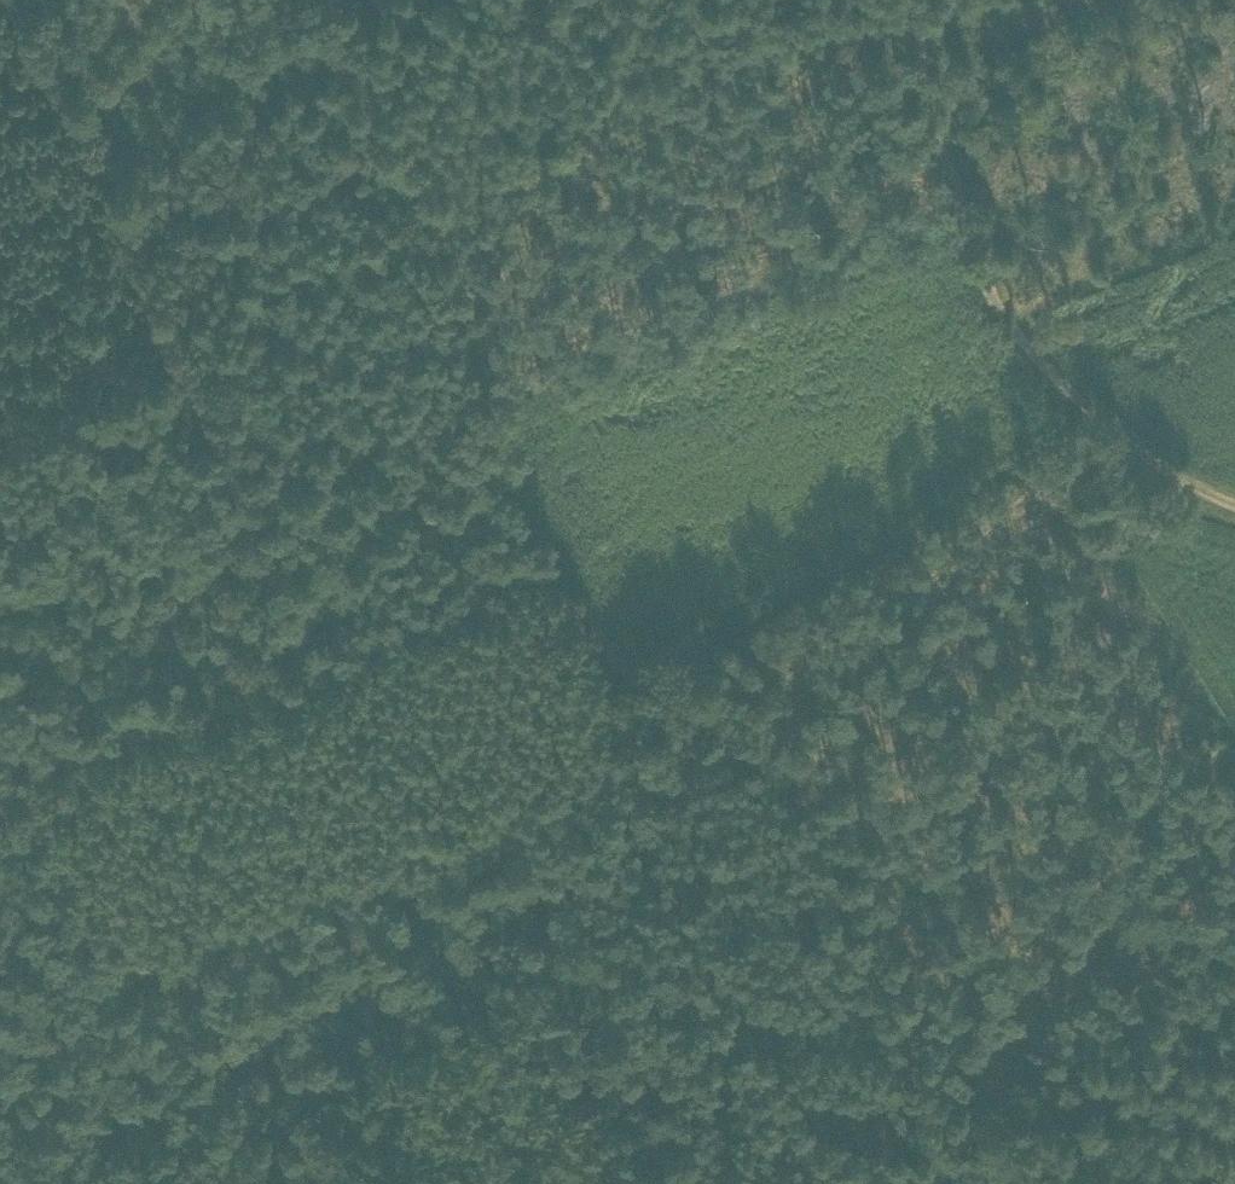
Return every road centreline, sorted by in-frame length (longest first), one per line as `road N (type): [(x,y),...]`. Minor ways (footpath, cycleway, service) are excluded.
road 1 (track): [(617,1183),(519,1012),(482,1006),(306,1103),(274,1104),(191,970),(170,963),(2,1048),(0,1063)]
road 2 (track): [(285,644),(105,153),(9,0)]
road 3 (track): [(1234,503),(1183,482),(1101,431),(1018,340),(982,278),(932,113),(911,0)]

